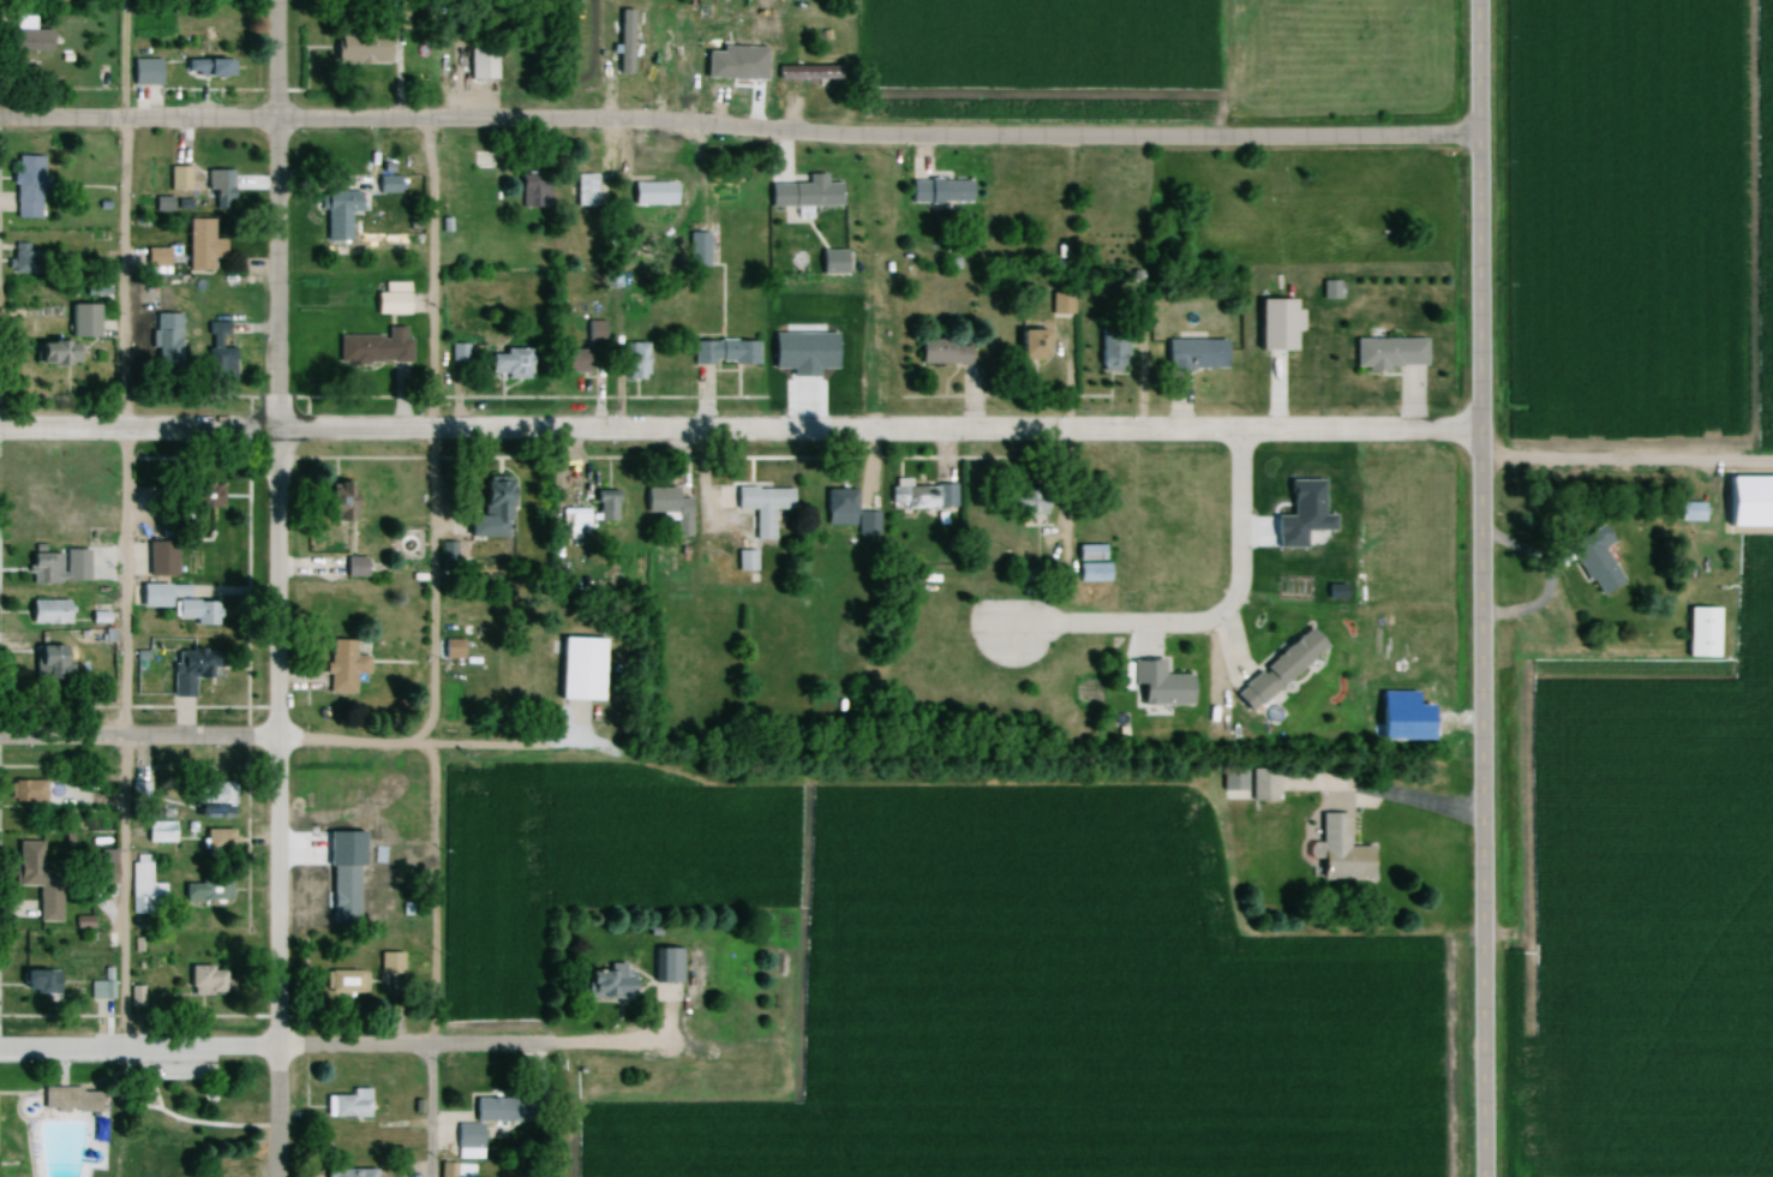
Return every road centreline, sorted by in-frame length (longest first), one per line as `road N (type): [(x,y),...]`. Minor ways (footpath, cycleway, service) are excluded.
road 1 (residential): [(0,430),(1480,435)]
road 2 (residential): [(1476,138),(0,117)]
road 3 (residential): [(1483,1176),(1477,0)]
road 4 (residential): [(276,1176),(274,0)]
road 5 (residential): [(658,1045),(0,1051)]
road 6 (residential): [(1236,434),(1240,581),(1229,605),(1209,621),(983,621)]
road 7 (residential): [(274,739),(0,739)]
road 8 (track): [(551,1047),(571,1083),(571,1176)]
road 9 (residential): [(428,1176),(426,1046)]

